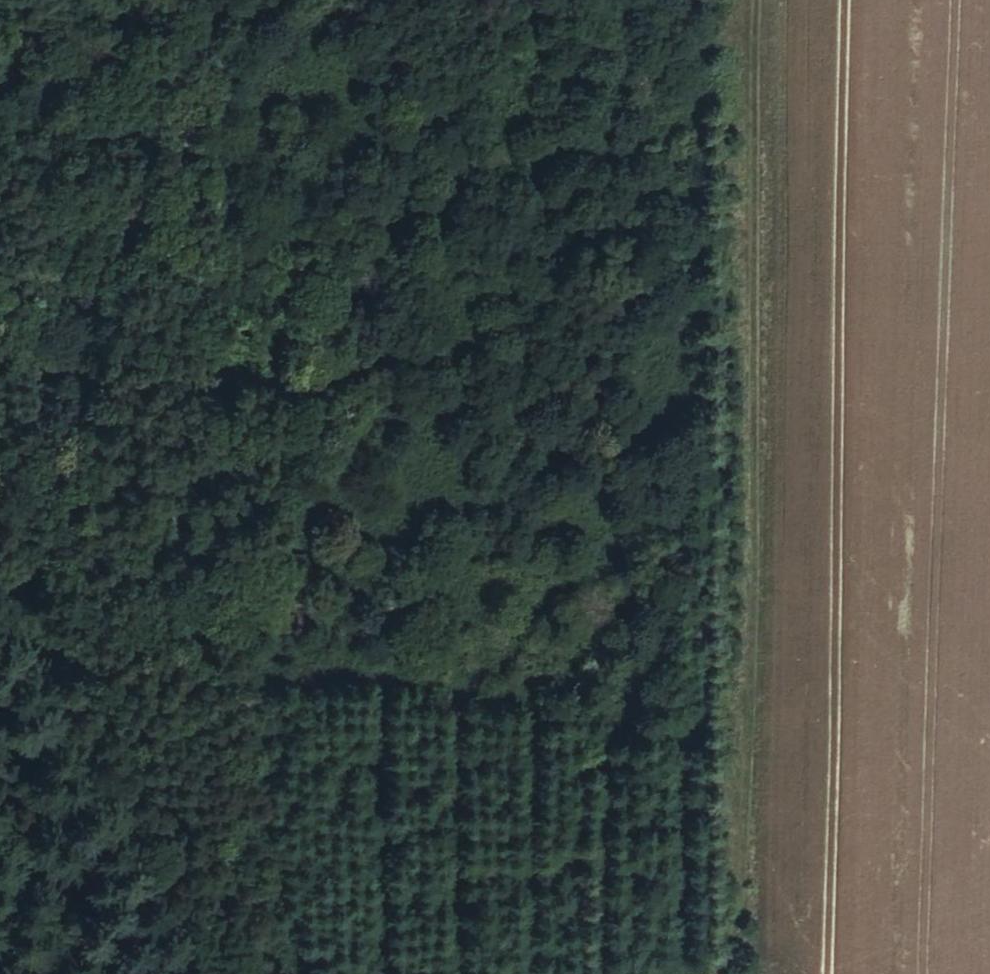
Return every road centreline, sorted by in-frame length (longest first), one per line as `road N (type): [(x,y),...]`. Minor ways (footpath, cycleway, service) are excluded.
road 1 (track): [(749,973),(750,0)]
road 2 (track): [(155,973),(34,726),(0,637)]

